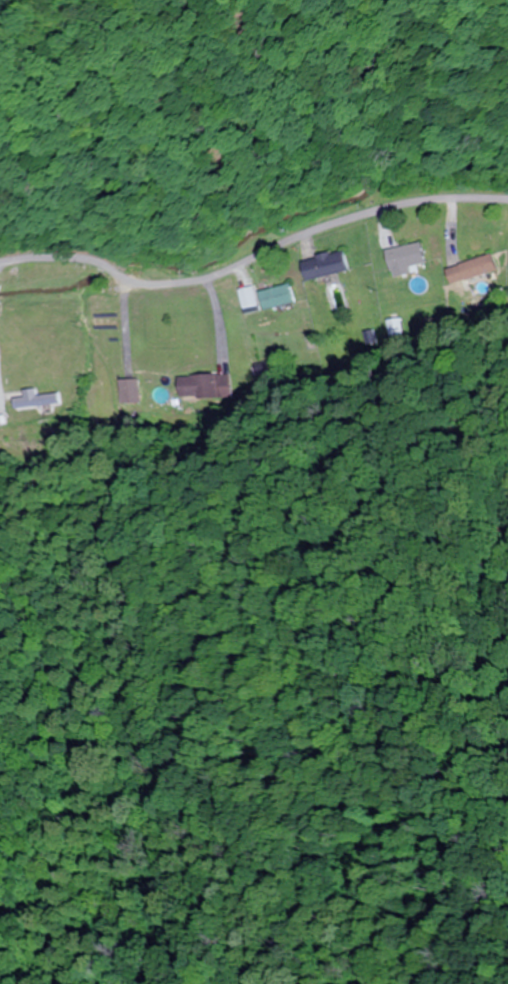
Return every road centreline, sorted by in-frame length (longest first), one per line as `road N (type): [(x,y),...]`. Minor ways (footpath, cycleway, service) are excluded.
road 1 (residential): [(507,202),(424,203),(370,214),(209,279),(148,286)]
road 2 (residential): [(148,286),(71,260),(0,265)]

